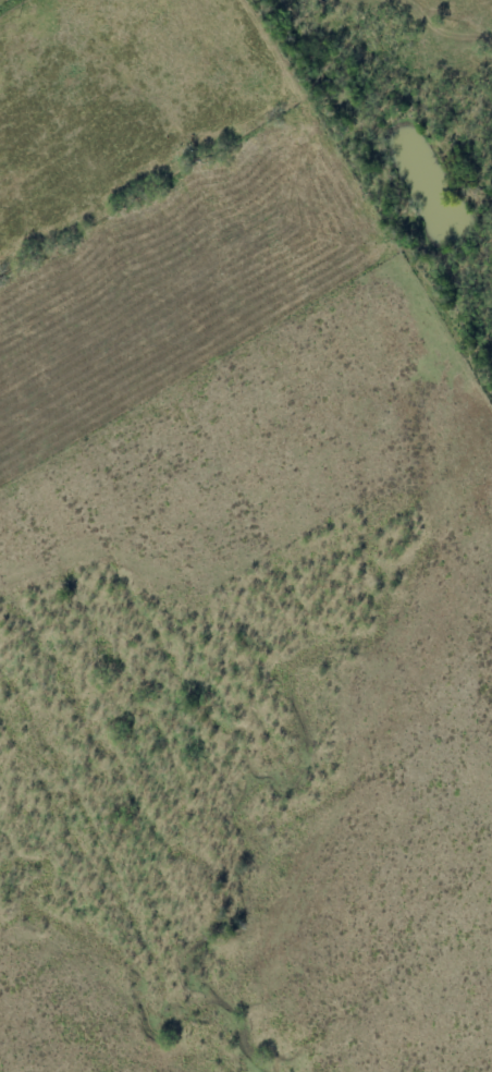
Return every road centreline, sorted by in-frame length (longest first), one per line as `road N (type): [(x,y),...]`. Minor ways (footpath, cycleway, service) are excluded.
road 1 (residential): [(57,0),(119,137)]

